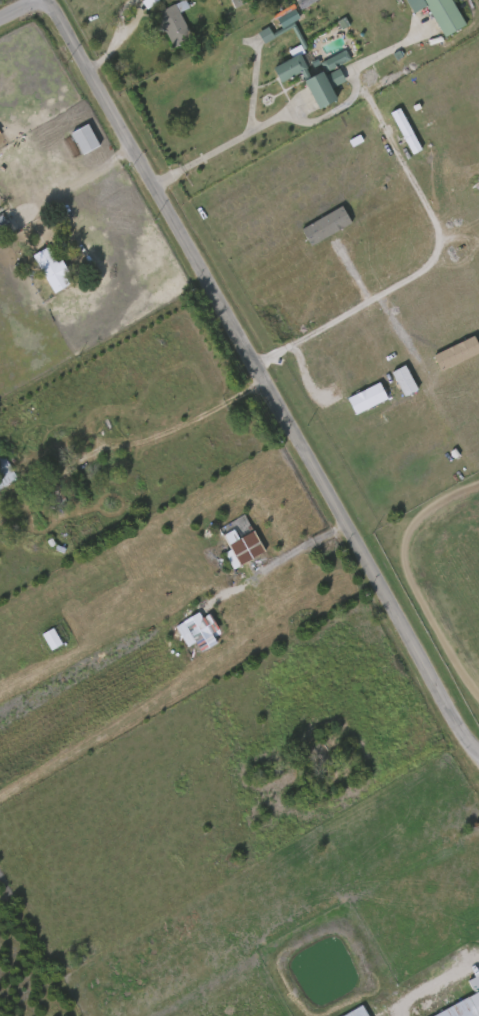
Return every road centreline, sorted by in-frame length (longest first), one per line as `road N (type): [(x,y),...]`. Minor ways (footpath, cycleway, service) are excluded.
road 1 (residential): [(478,749),(464,736),(47,0)]

